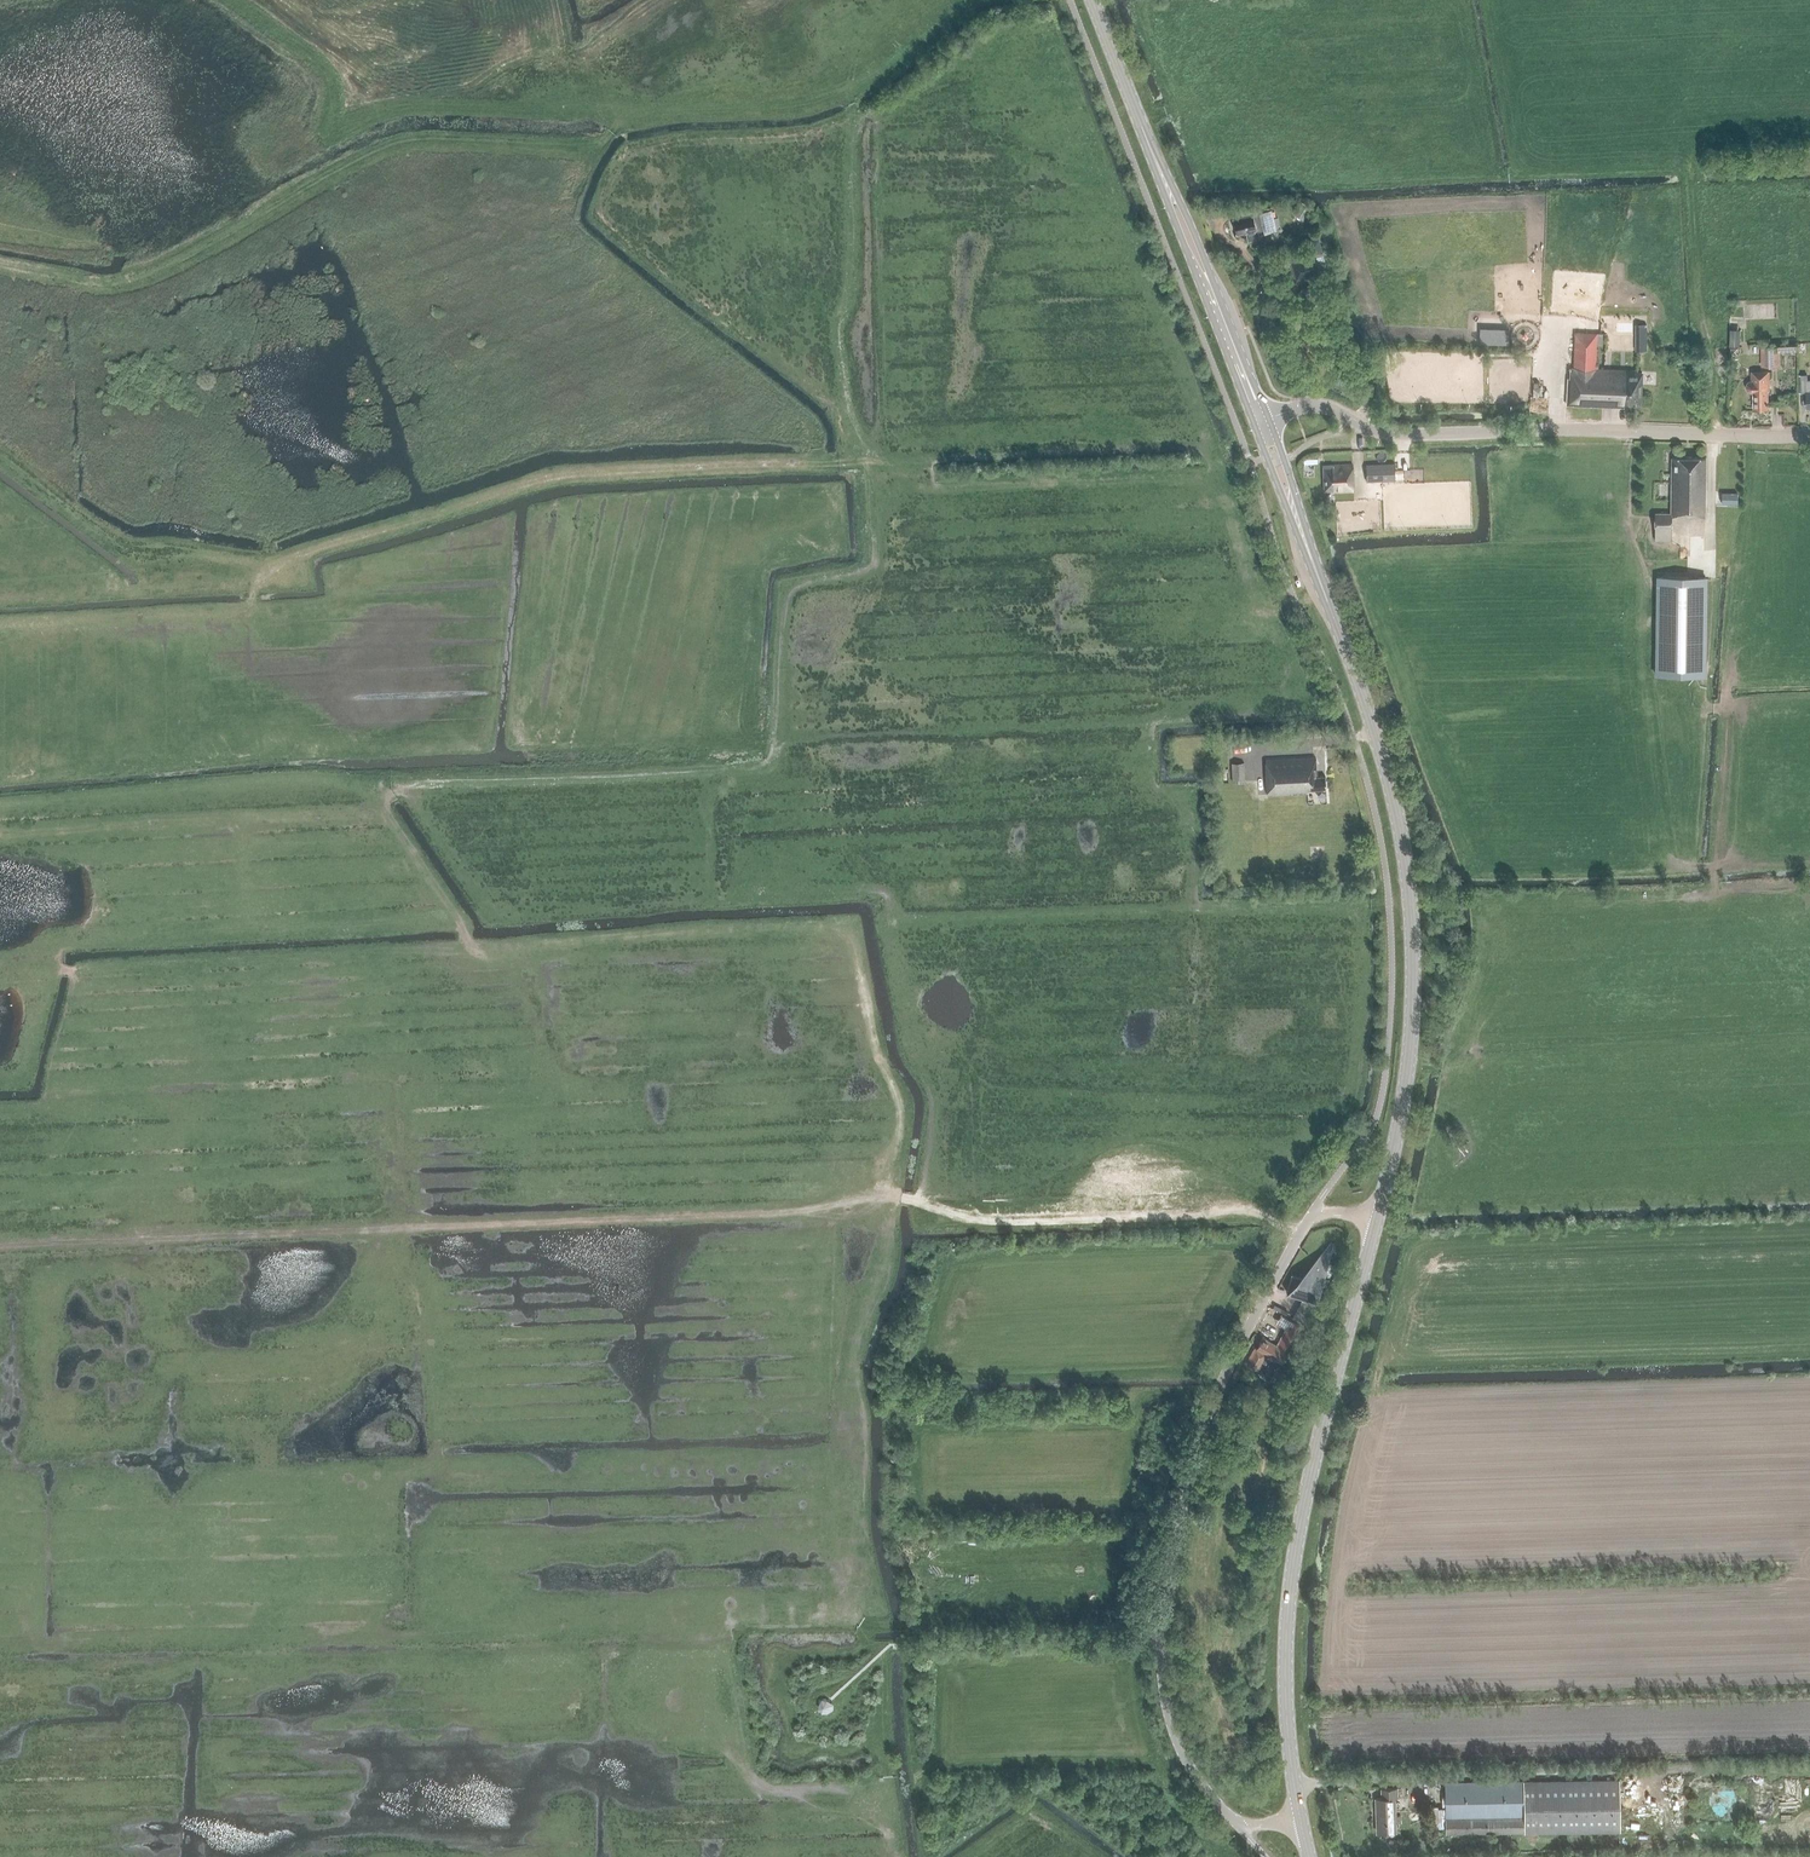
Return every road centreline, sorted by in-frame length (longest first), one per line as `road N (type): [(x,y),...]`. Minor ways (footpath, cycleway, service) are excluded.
road 1 (unclassified): [(1377,1221),(1313,1212),(1206,1418),(1167,1562),(1165,1697),(1186,1760),(1235,1822),(1302,1823)]
road 2 (primary): [(1377,1221),(1406,1083),(1409,897),(1389,779),(1332,616)]
road 3 (primary): [(1302,1823),(1288,1738),(1289,1598),(1315,1453),(1377,1221)]
road 4 (tertiary): [(1269,420),(1315,406),(1383,436),(1559,429),(1809,437)]
road 5 (primary): [(1139,121),(1256,426)]
road 6 (primary): [(1269,420),(1139,121)]
road 7 (primary): [(1332,616),(1269,420)]
road 8 (primary): [(1256,426),(1332,616)]
road 9 (primary): [(1139,121),(1092,0)]

